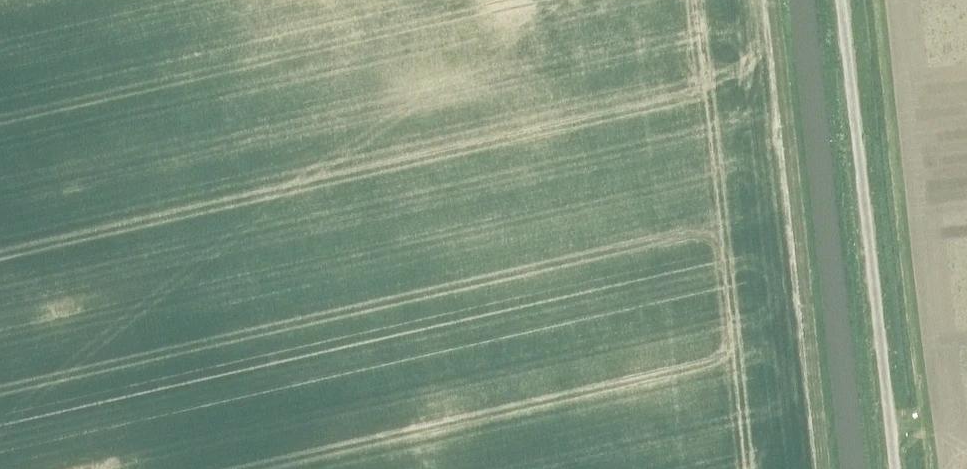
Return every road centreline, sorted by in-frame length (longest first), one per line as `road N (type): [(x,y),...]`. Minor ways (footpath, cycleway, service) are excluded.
road 1 (unclassified): [(898,468),(846,0)]

